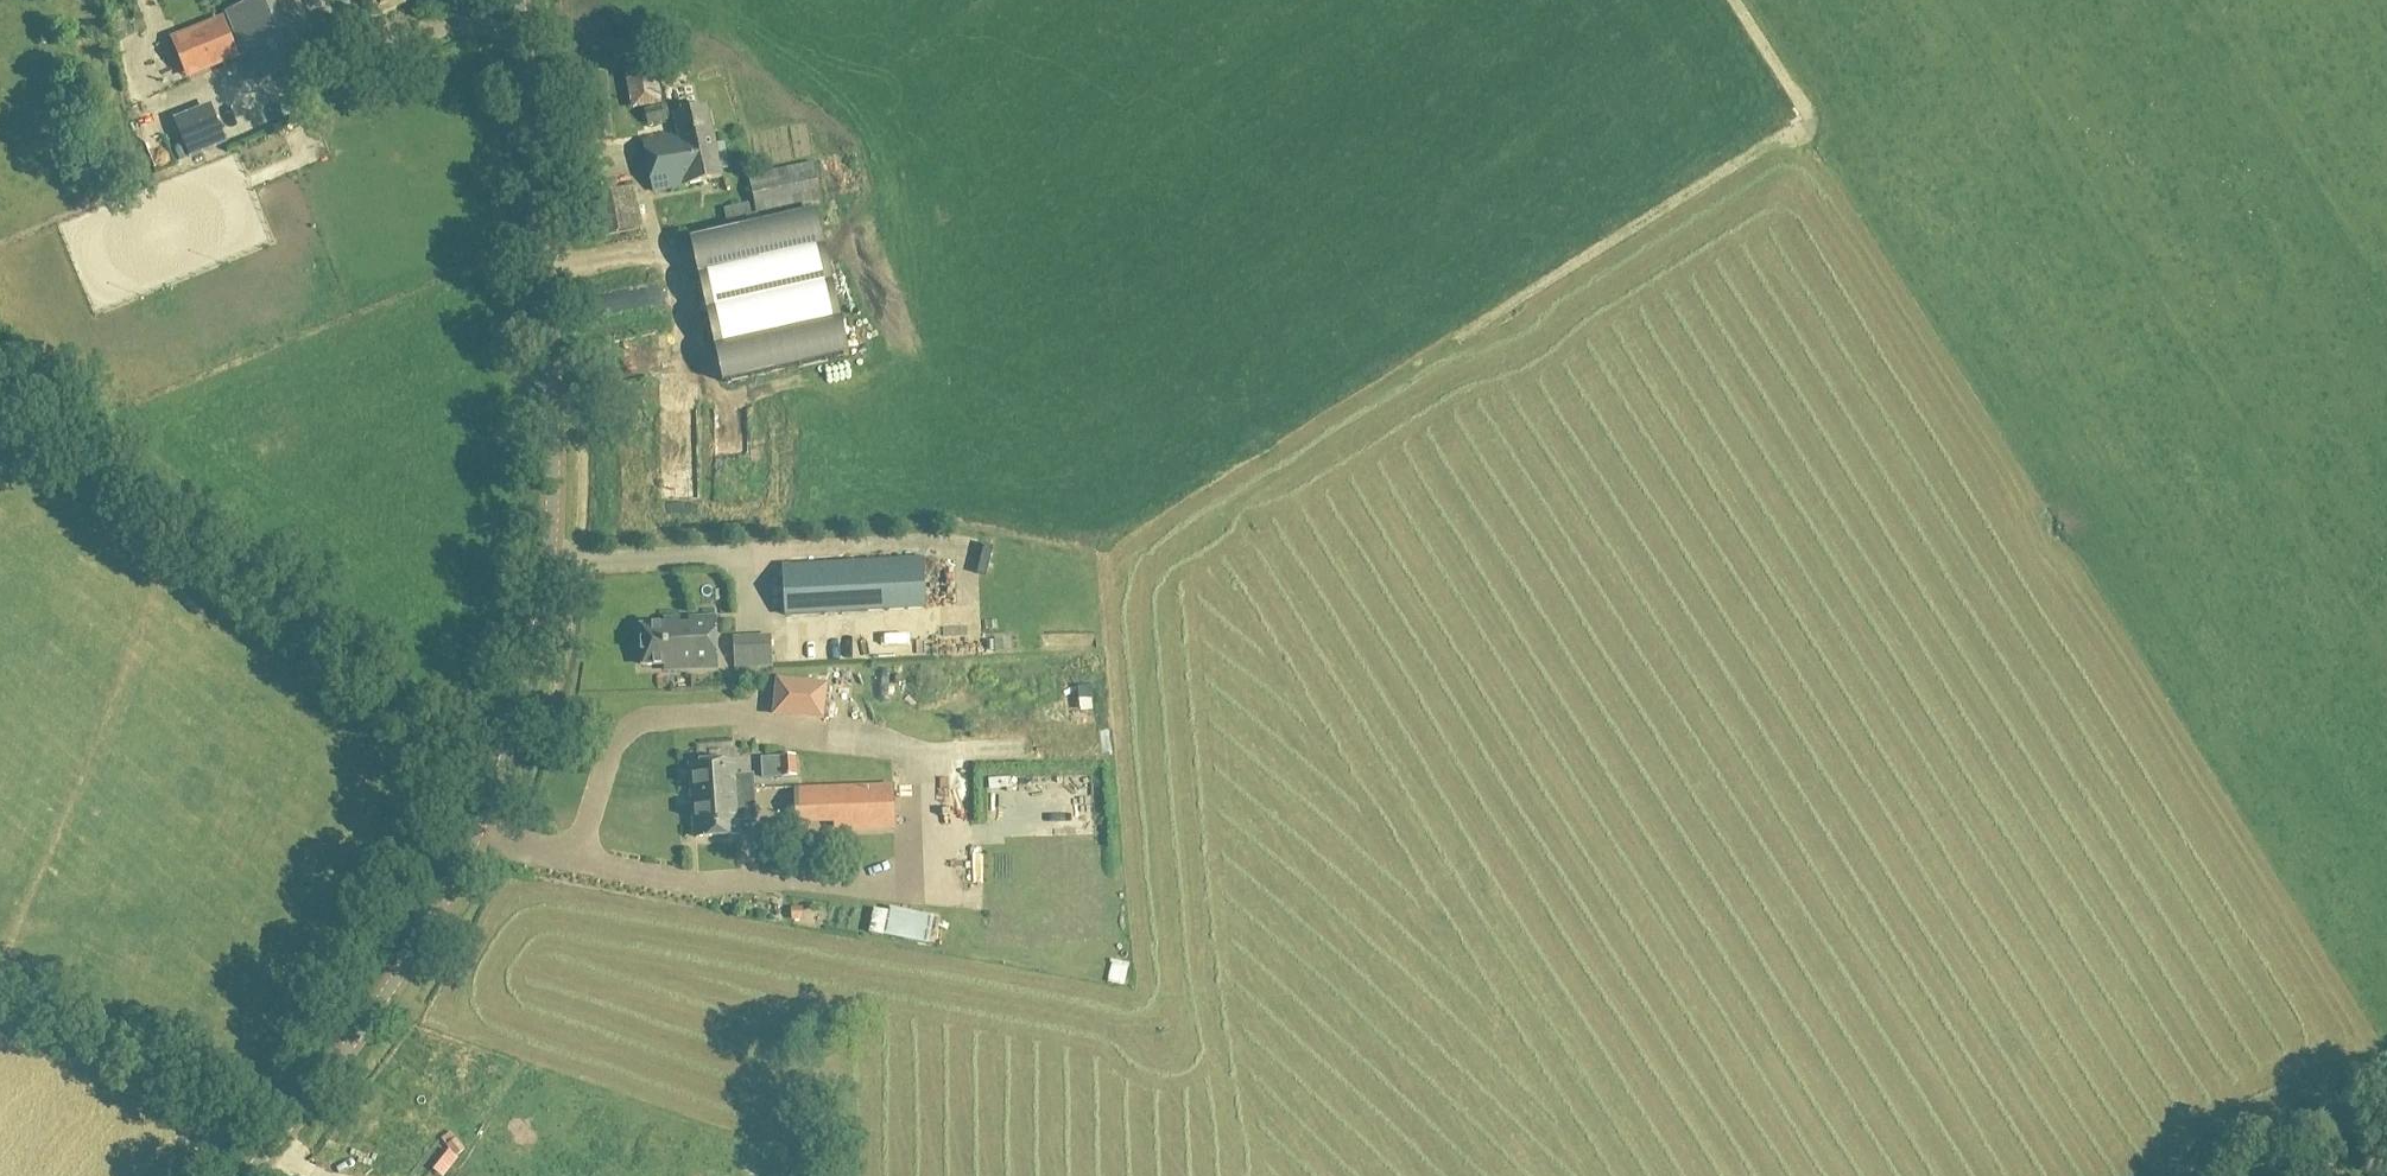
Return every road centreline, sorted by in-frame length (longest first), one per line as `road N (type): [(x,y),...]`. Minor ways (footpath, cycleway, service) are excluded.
road 1 (unclassified): [(268,1175),(369,1051),(442,928),(505,796),(536,668),(553,434),(519,0)]

